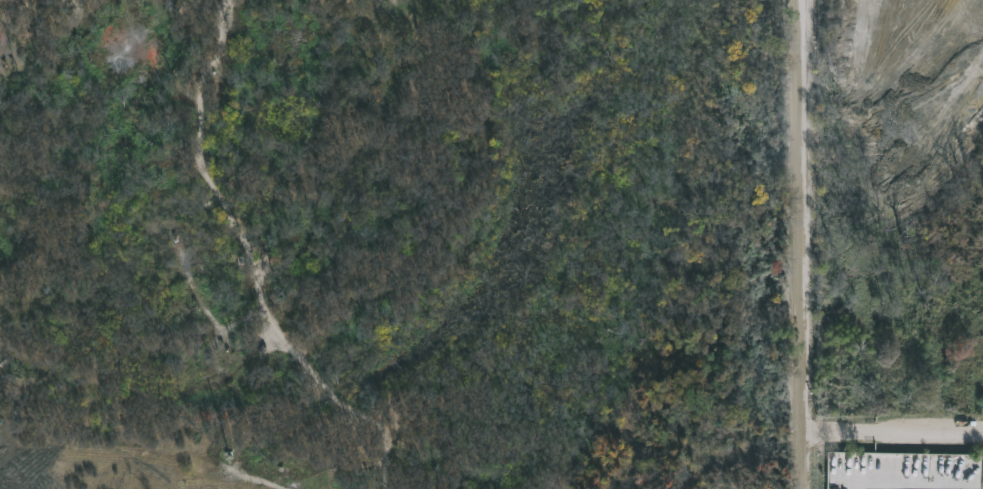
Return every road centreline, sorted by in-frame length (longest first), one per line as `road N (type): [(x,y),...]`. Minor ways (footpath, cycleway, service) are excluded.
road 1 (tertiary): [(804,488),(803,0)]

